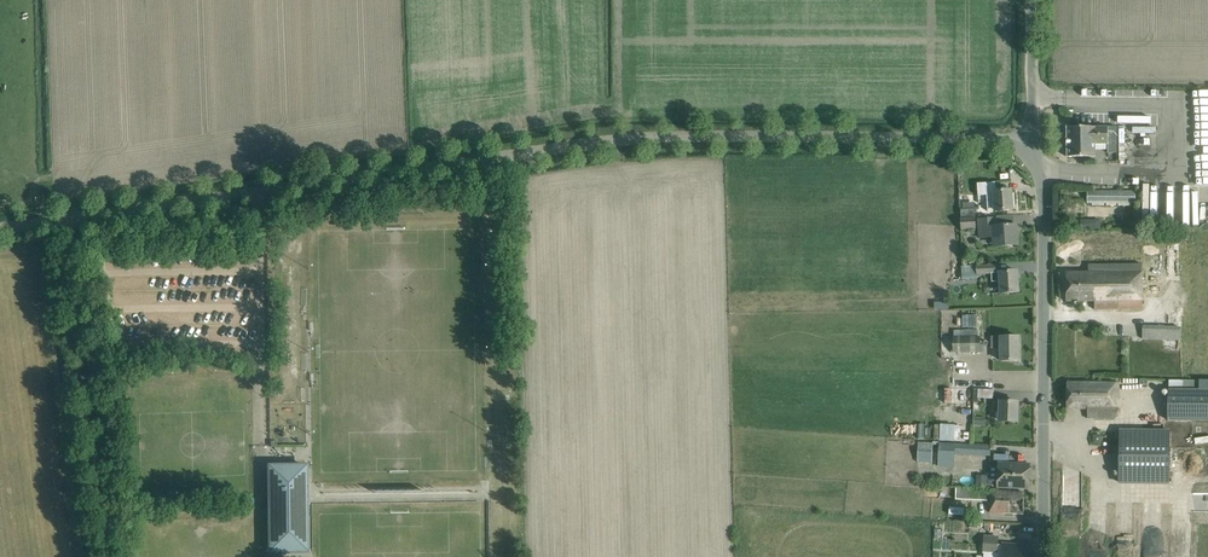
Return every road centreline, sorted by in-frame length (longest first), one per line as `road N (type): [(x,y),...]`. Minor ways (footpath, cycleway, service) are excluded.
road 1 (tertiary): [(1030,150),(964,138),(632,139),(66,218)]
road 2 (tertiary): [(1043,556),(1043,189),(1030,150)]
road 3 (track): [(66,218),(109,556)]
road 4 (unclassified): [(1030,150),(1031,0)]

